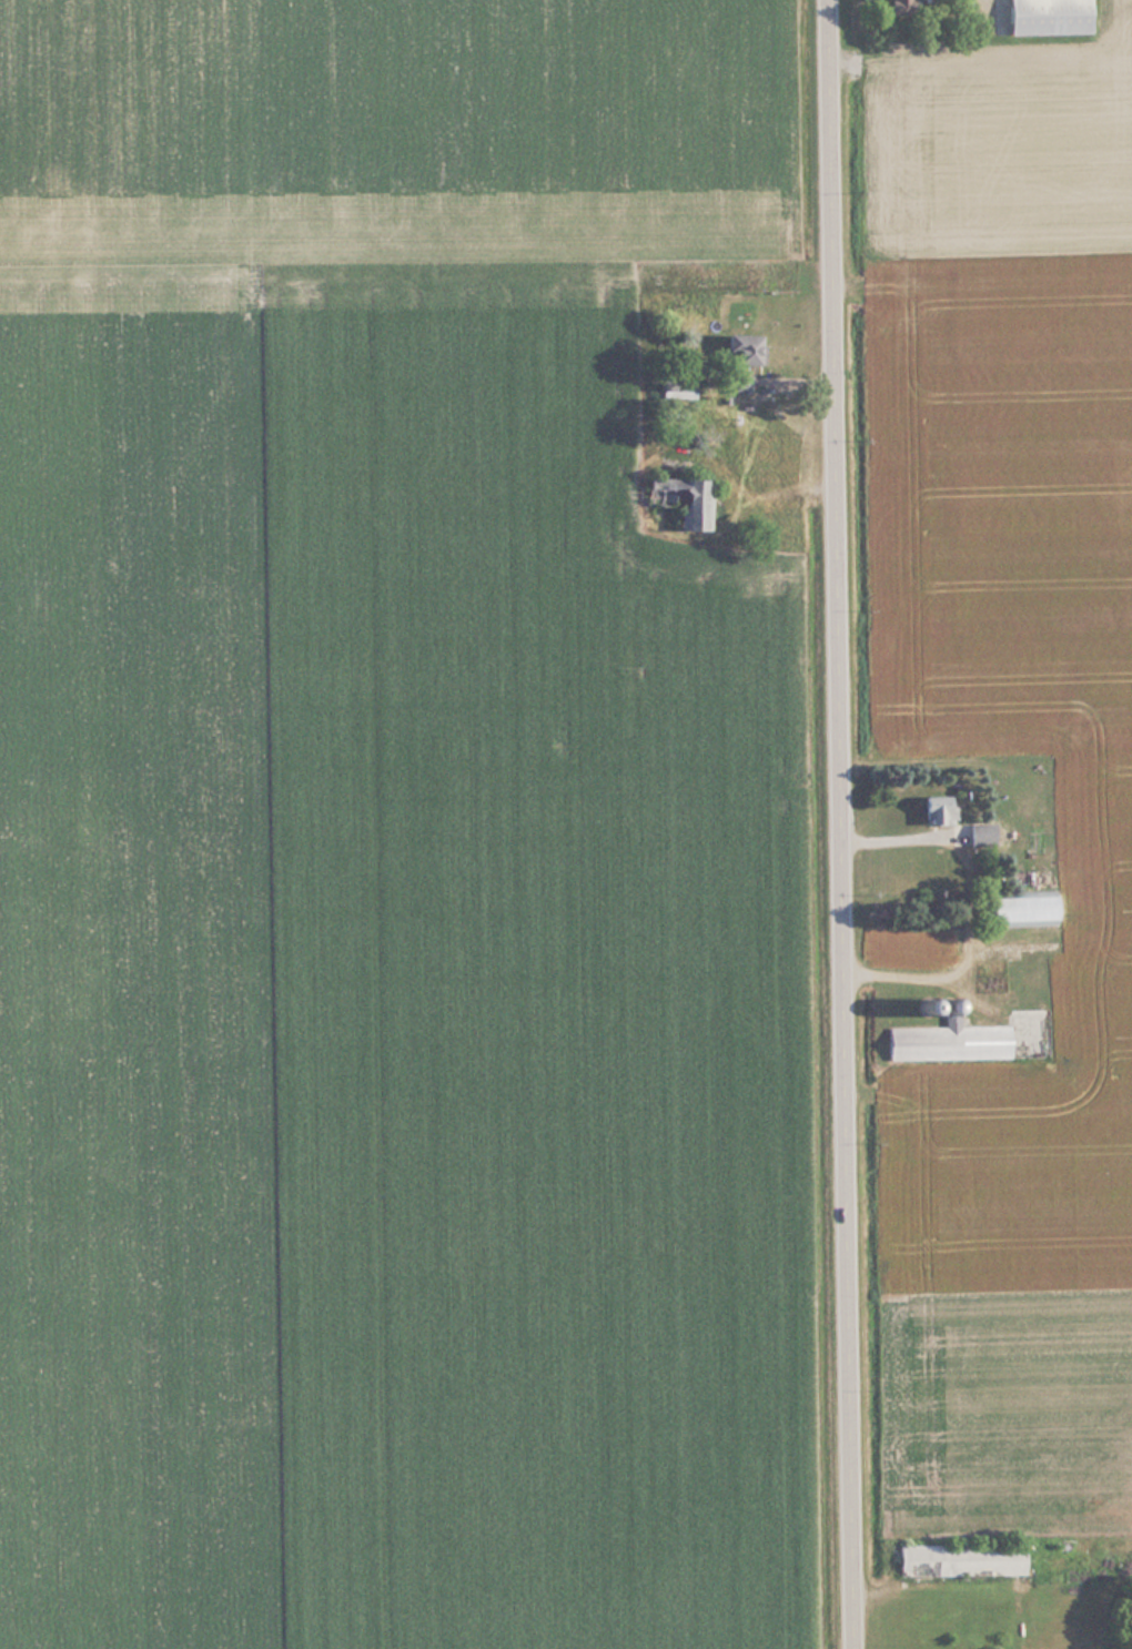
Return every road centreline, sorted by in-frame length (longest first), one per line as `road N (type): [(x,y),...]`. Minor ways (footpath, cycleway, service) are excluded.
road 1 (secondary): [(854,1648),(830,0)]

